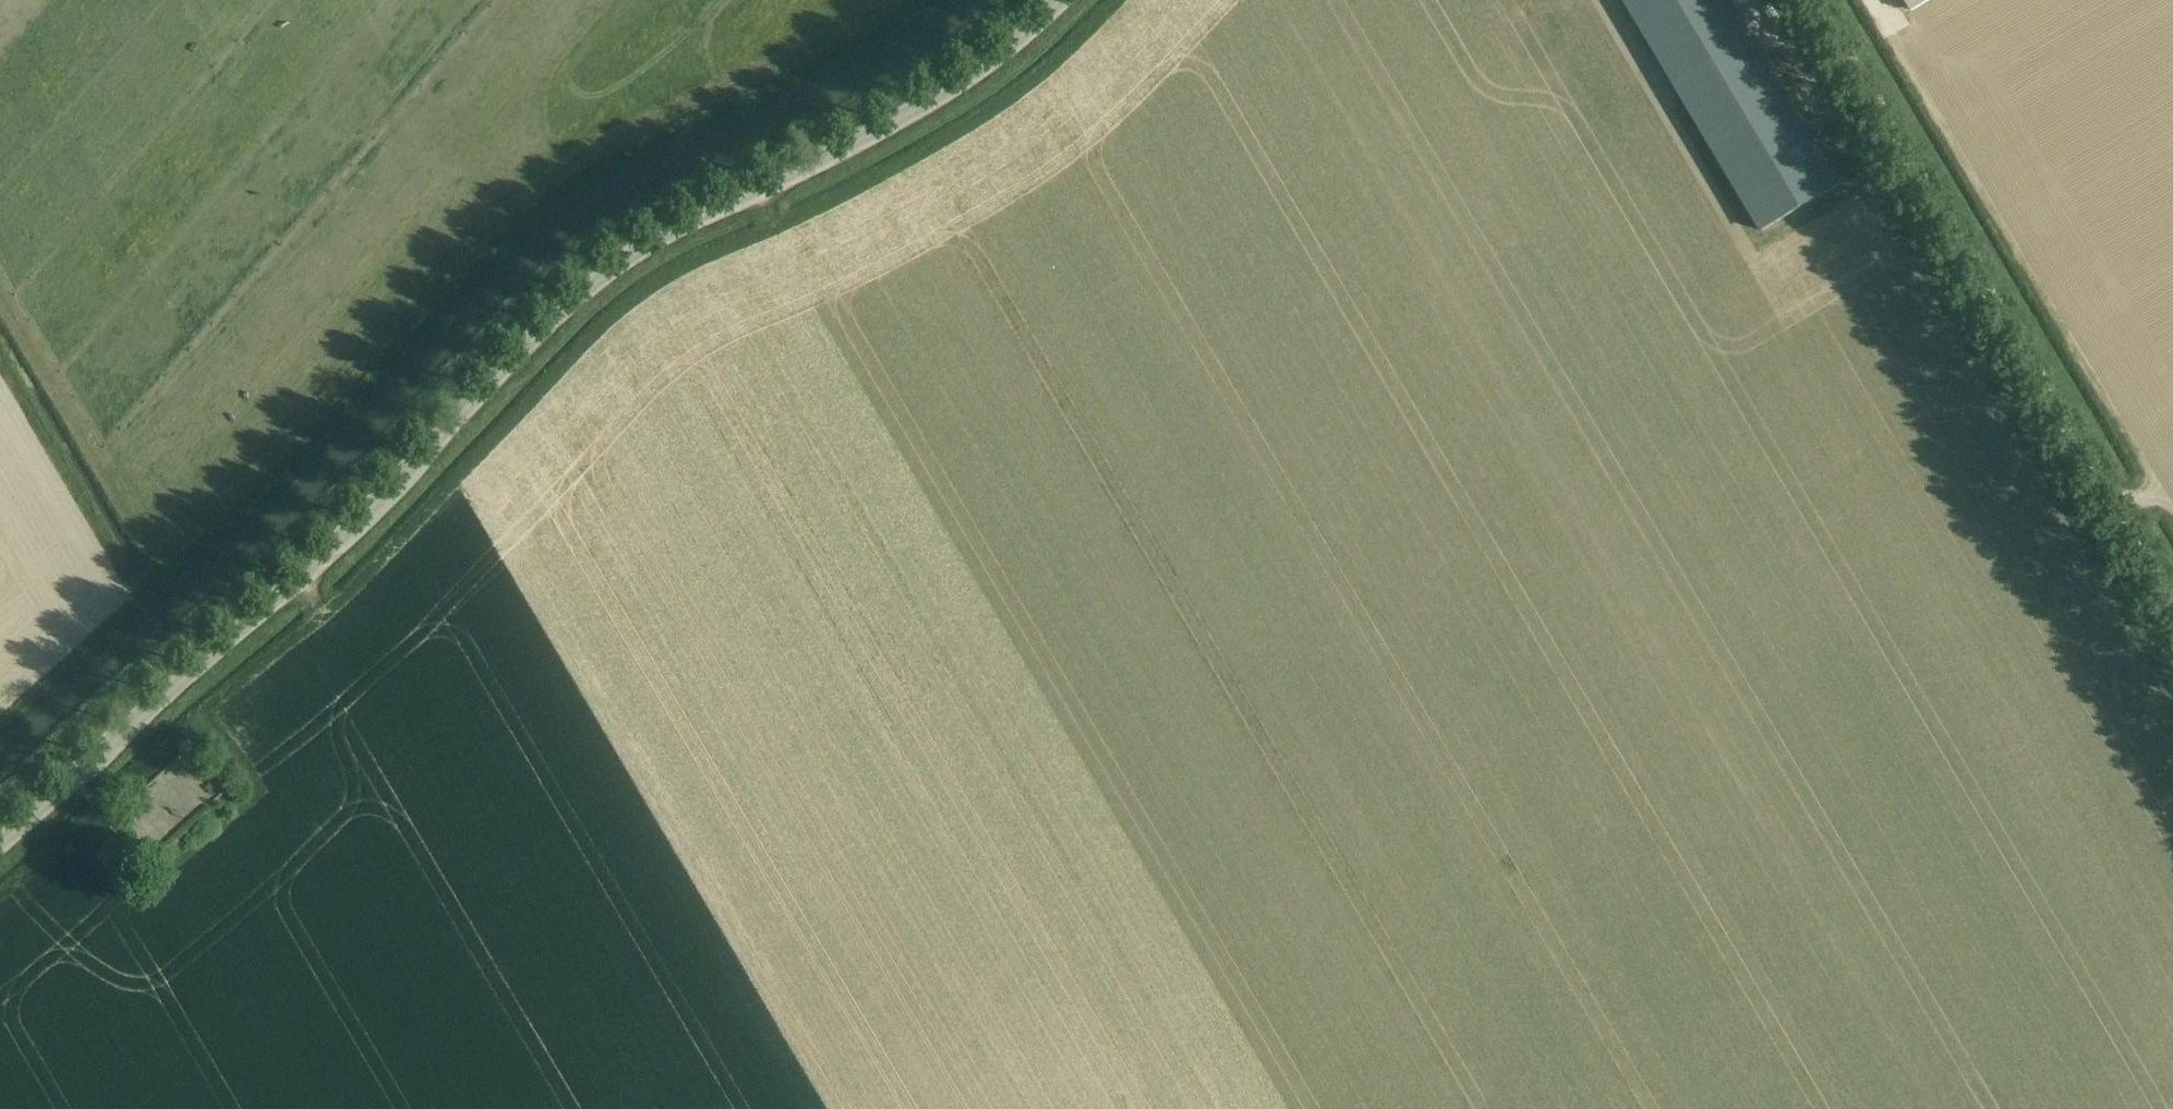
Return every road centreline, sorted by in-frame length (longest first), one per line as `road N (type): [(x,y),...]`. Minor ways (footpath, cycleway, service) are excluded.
road 1 (unclassified): [(0,841),(334,544),(615,260),(866,141),(1029,33),(1059,0)]
road 2 (unclassified): [(2172,611),(1813,0)]

